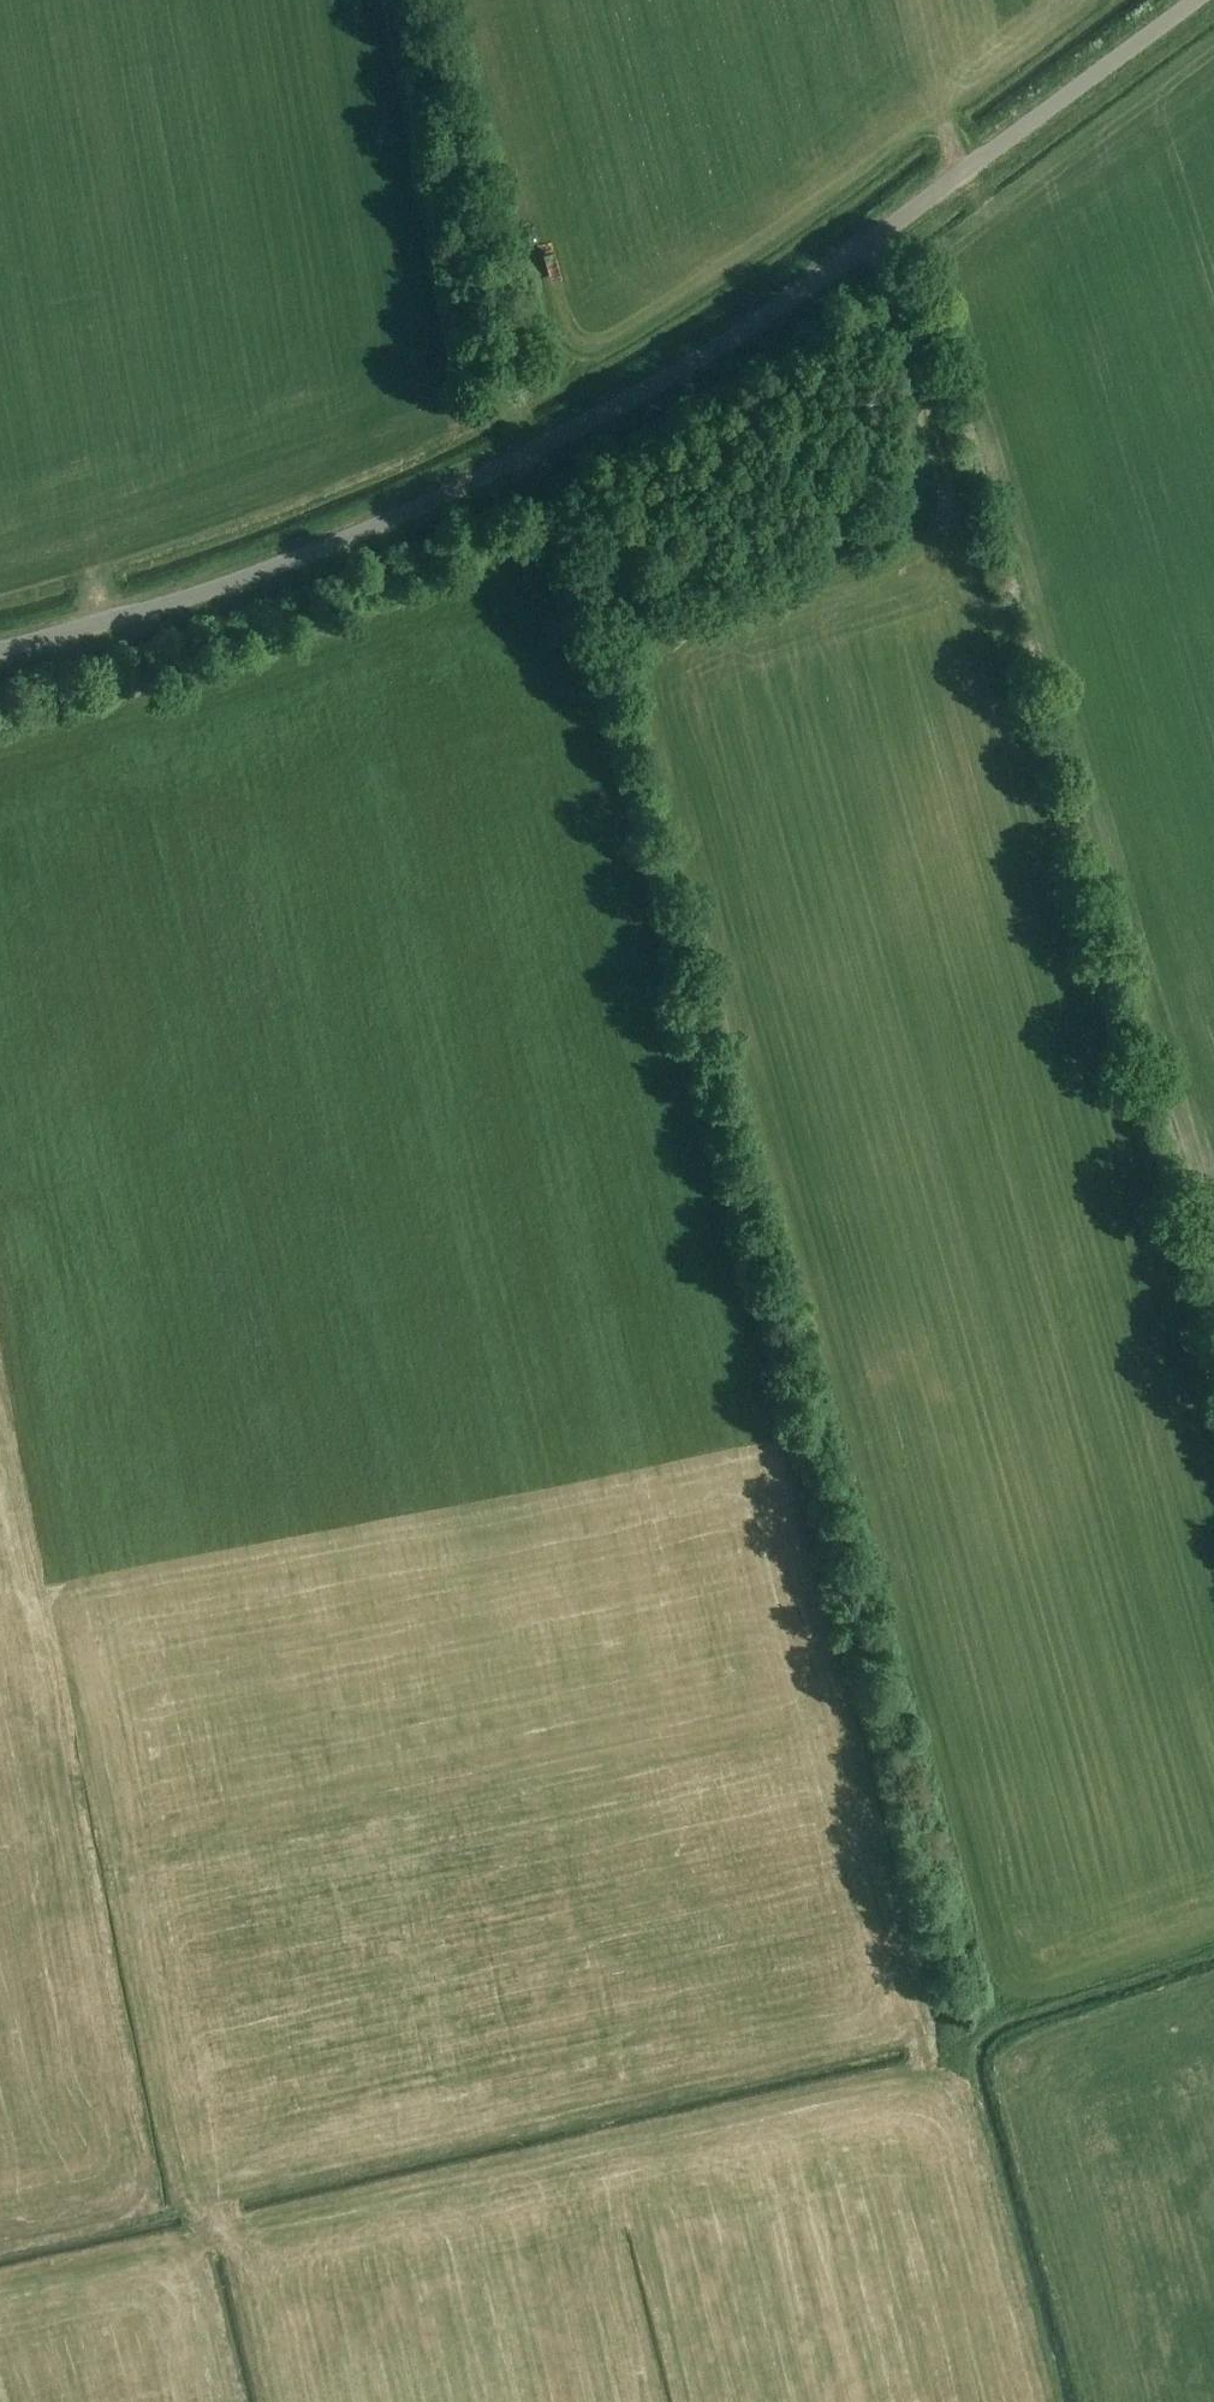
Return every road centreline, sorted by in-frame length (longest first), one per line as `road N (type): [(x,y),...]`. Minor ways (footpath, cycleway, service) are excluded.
road 1 (unclassified): [(0,649),(147,609),(339,540),(668,376),(1193,0)]
road 2 (track): [(869,239),(948,545)]

